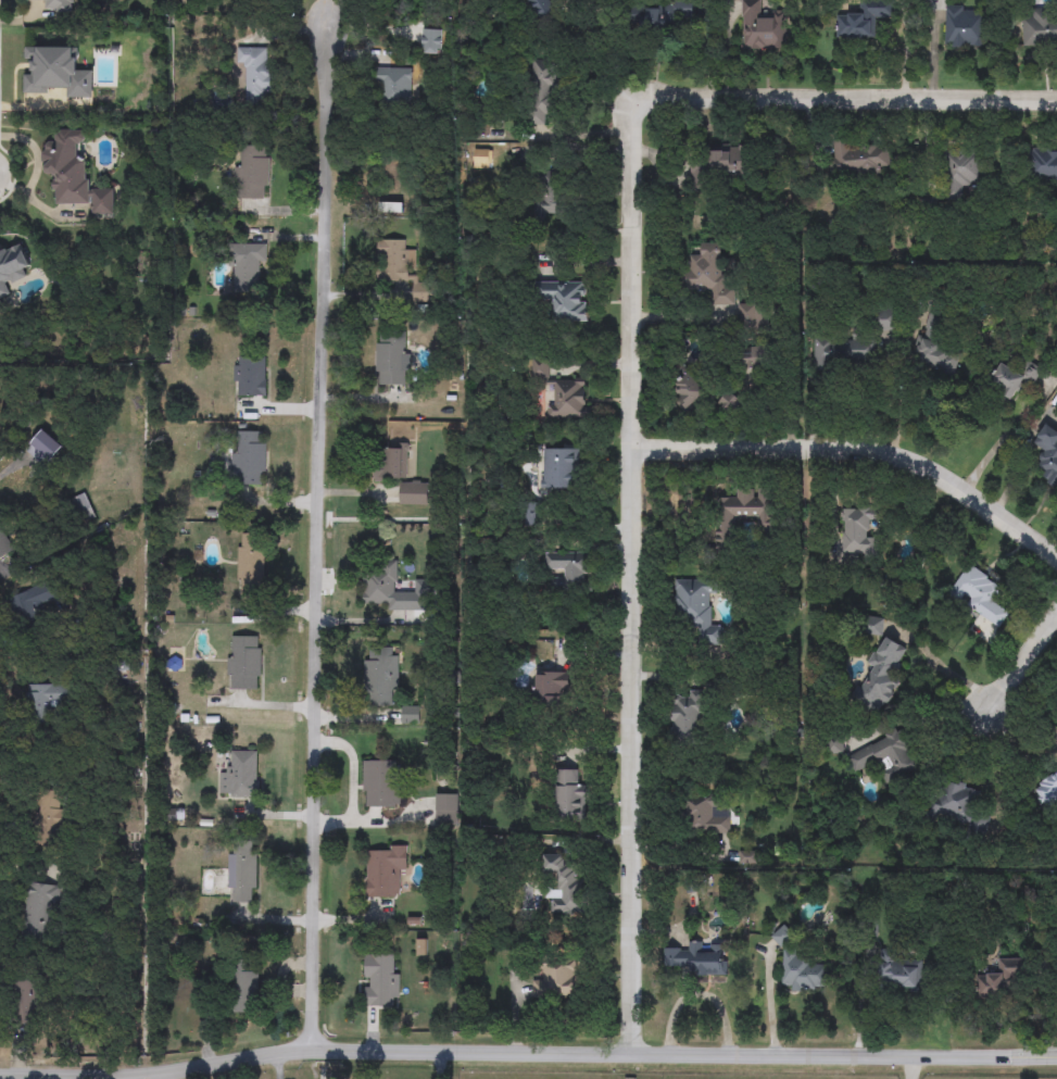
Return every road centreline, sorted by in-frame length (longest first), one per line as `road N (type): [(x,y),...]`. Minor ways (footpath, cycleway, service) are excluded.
road 1 (residential): [(1056,99),(671,98),(638,110),(630,1052)]
road 2 (tertiary): [(0,1076),(147,1076),(240,1055),(311,1051),(1056,1057)]
road 3 (residential): [(311,1051),(327,23)]
road 4 (residential): [(632,450),(883,453),(952,486),(1056,560)]

